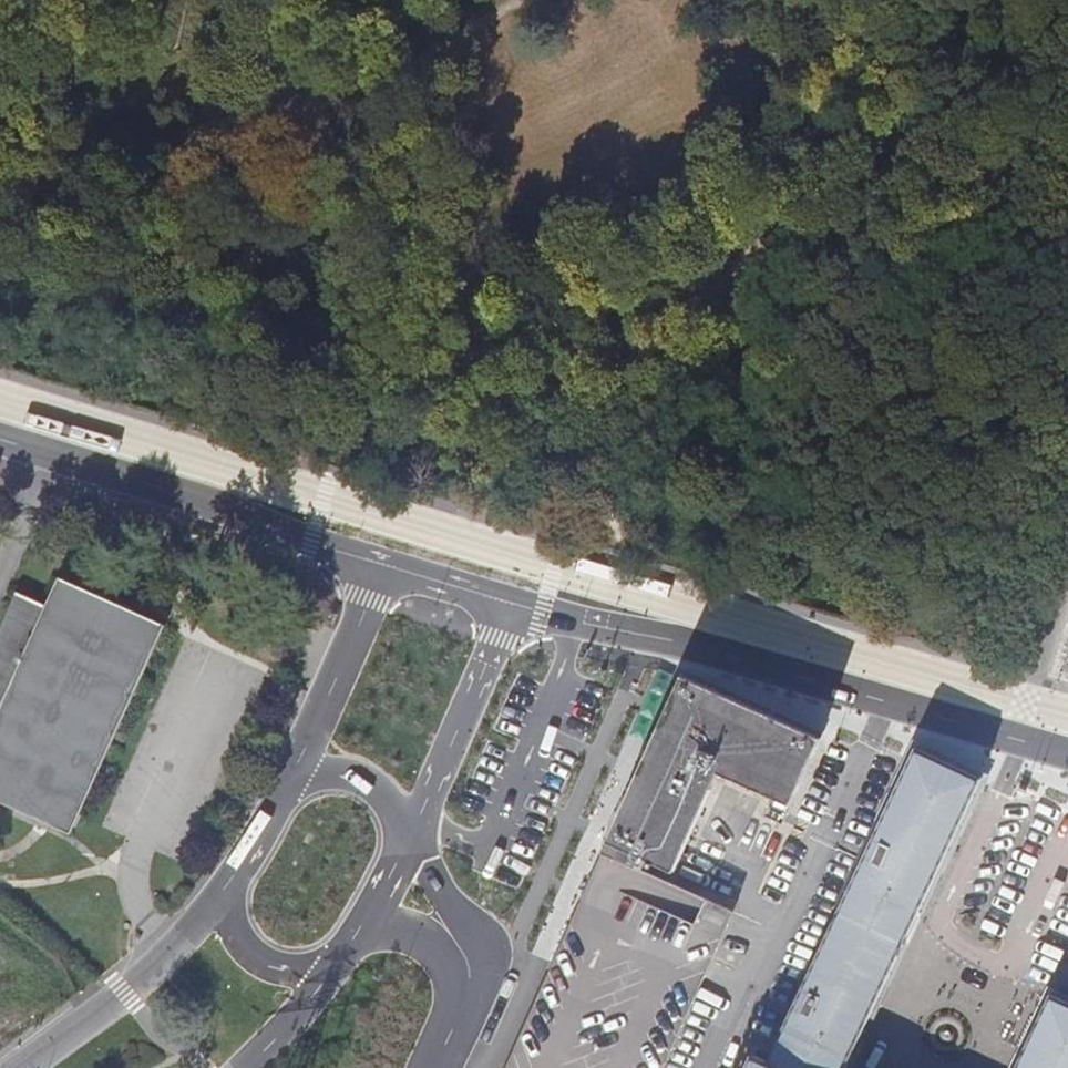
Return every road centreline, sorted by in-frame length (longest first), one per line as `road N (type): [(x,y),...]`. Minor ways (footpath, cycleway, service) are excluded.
road 1 (tertiary): [(512,603),(675,641),(1067,755)]
road 2 (unclassified): [(0,440),(311,540)]
road 3 (unclassified): [(219,898),(159,965),(24,1067)]
road 4 (unclassified): [(412,840),(512,603)]
road 5 (unclassified): [(381,563),(286,784)]
road 6 (unclassified): [(412,840),(386,798),(361,783),(286,784)]
road 7 (unclassified): [(465,978),(457,935),(412,840)]
road 8 (unclassified): [(219,898),(237,937),(260,959),(332,972)]
road 9 (tertiary): [(381,563),(512,603)]
road 10 (unclassified): [(286,784),(219,898)]
road 11 (unclassified): [(244,1067),(332,972)]

